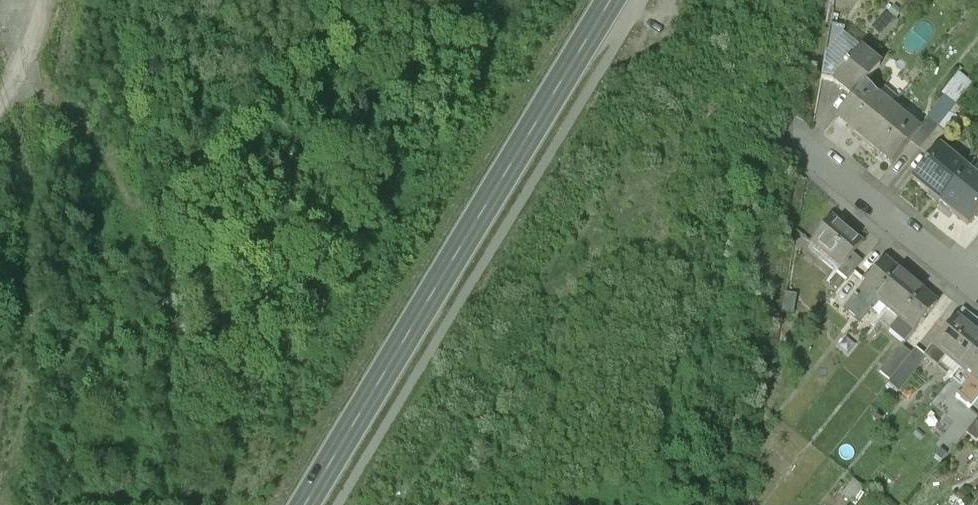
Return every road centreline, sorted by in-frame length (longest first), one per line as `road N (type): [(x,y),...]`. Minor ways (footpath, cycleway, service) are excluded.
road 1 (primary): [(619,0),(311,504)]
road 2 (track): [(402,504),(604,232)]
road 3 (residential): [(977,296),(789,143)]
road 4 (track): [(417,225),(492,7)]

